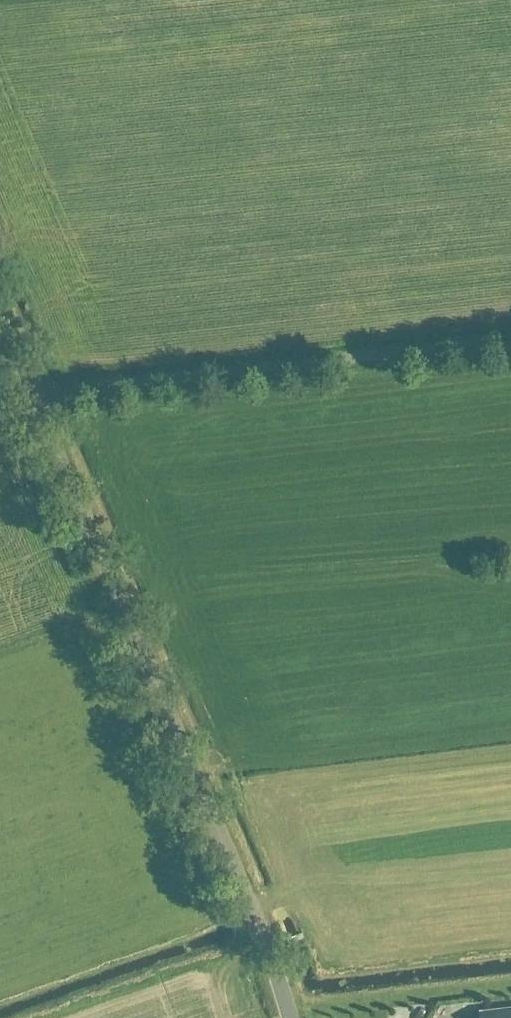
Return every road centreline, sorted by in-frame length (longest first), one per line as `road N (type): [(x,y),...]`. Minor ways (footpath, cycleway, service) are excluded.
road 1 (unclassified): [(0,327),(290,1017)]

